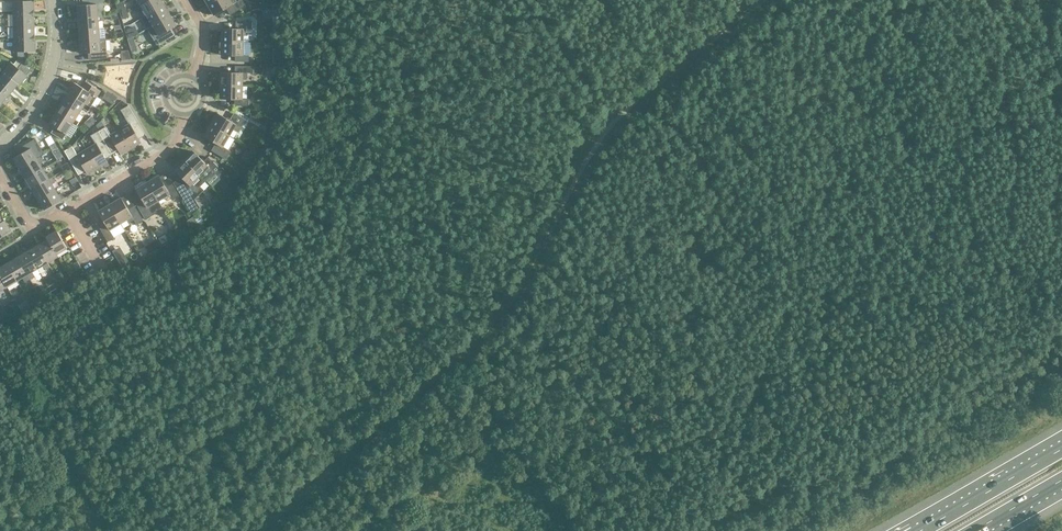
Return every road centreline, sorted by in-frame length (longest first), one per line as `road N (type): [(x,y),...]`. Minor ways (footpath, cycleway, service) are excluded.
road 1 (track): [(265,530),(472,346),(526,276),(603,139),(763,0)]
road 2 (motorway): [(1061,449),(921,530)]
road 3 (residential): [(0,143),(22,126),(52,73),(54,0)]
road 4 (residential): [(184,111),(170,150),(68,209)]

